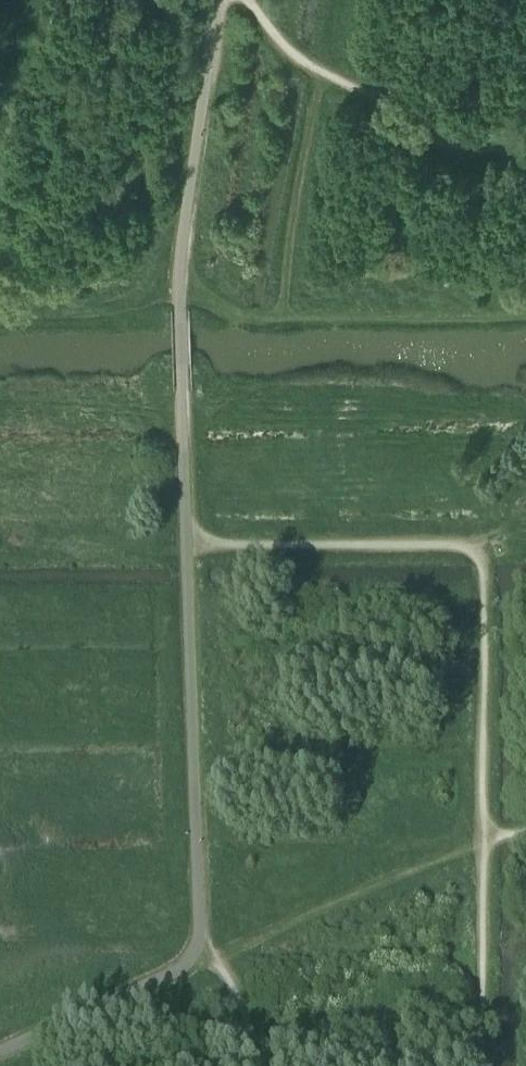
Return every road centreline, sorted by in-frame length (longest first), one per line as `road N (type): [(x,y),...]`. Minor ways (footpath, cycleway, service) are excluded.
road 1 (track): [(482,839),(479,552),(186,543)]
road 2 (track): [(525,316),(252,321),(205,306),(186,308),(178,322)]
road 3 (track): [(525,143),(500,153),(448,148),(292,55),(252,0)]
road 4 (track): [(482,839),(209,956)]
road 5 (track): [(482,839),(483,1065)]
road 6 (track): [(260,1065),(224,970),(195,951)]

